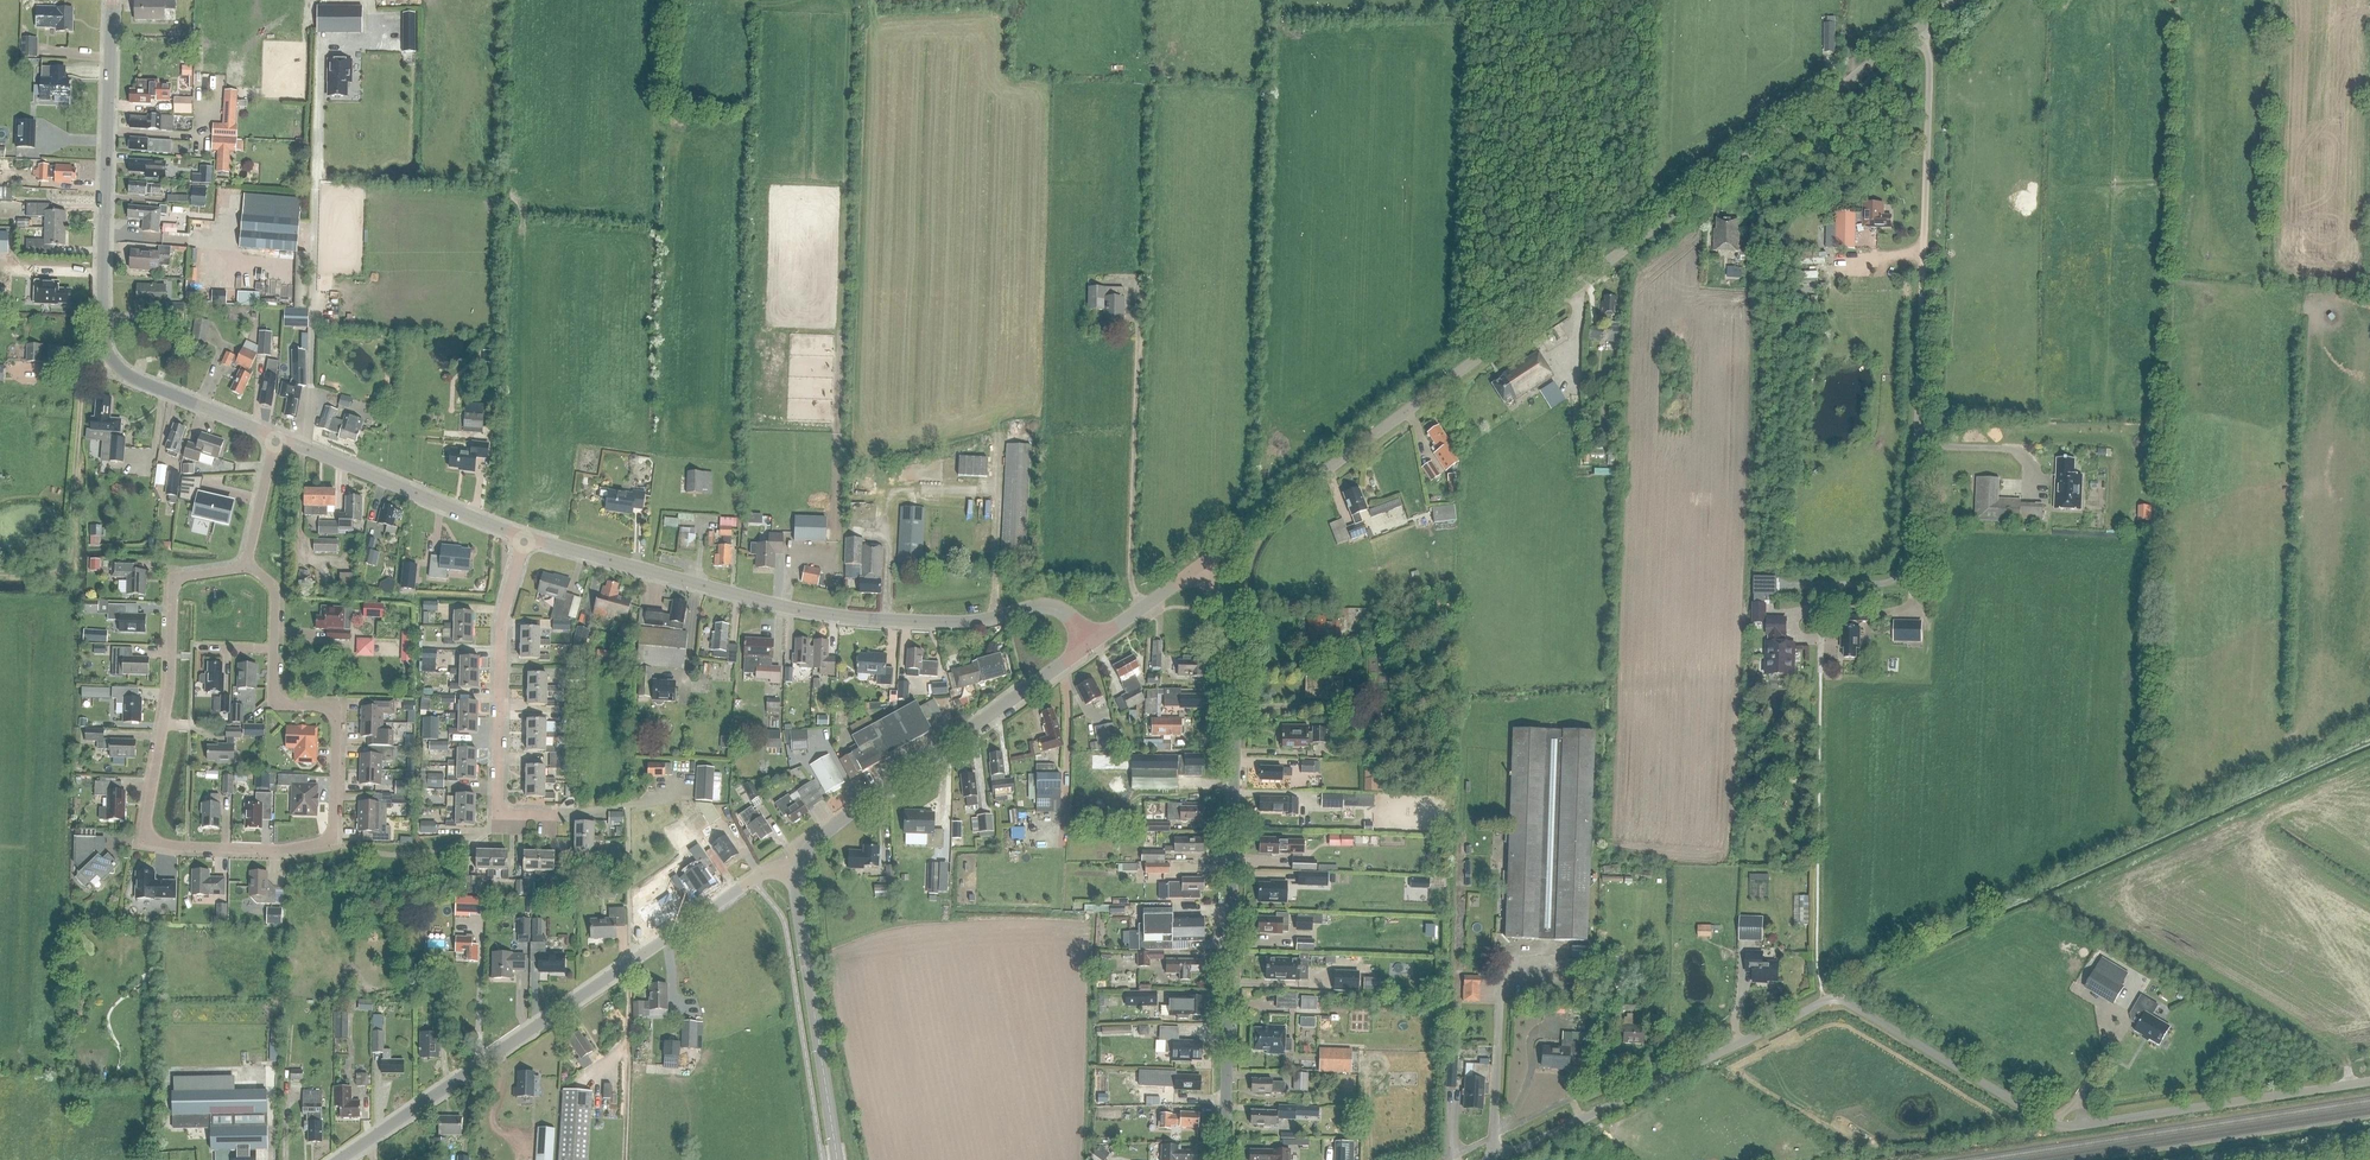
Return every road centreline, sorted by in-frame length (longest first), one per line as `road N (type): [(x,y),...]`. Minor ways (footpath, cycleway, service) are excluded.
road 1 (unclassified): [(1498,1159),(1829,998),(2053,1123),(2369,1083)]
road 2 (unclassified): [(1199,568),(1915,26)]
road 3 (residential): [(245,567),(183,577),(173,591),(170,686),(146,821),(159,843),(280,850),(327,840),(333,830),(335,715),(282,704),(274,695),(275,593),(255,571)]
road 4 (unclassified): [(1822,584),(1895,579),(1912,556),(1928,68),(1915,26)]
road 5 (residential): [(1223,1159),(1237,640),(1225,603),(1199,568)]
road 6 (tertiary): [(1090,644),(1057,607),(937,624),(844,617),(525,537)]
road 7 (tertiary): [(277,437),(131,380),(106,354),(112,0)]
road 8 (unclassified): [(341,1159),(762,873),(798,868)]
road 9 (residential): [(627,804),(544,814),(499,810),(502,617),(525,537)]
road 10 (tertiary): [(798,868),(824,834),(1090,644)]
road 11 (track): [(1145,605),(1132,583),(1140,300)]
road 12 (tertiary): [(836,1159),(798,868)]
road 13 (tertiary): [(525,537),(277,437)]
road 14 (residential): [(277,437),(245,567)]
road 15 (unclassified): [(1090,644),(1199,568)]

